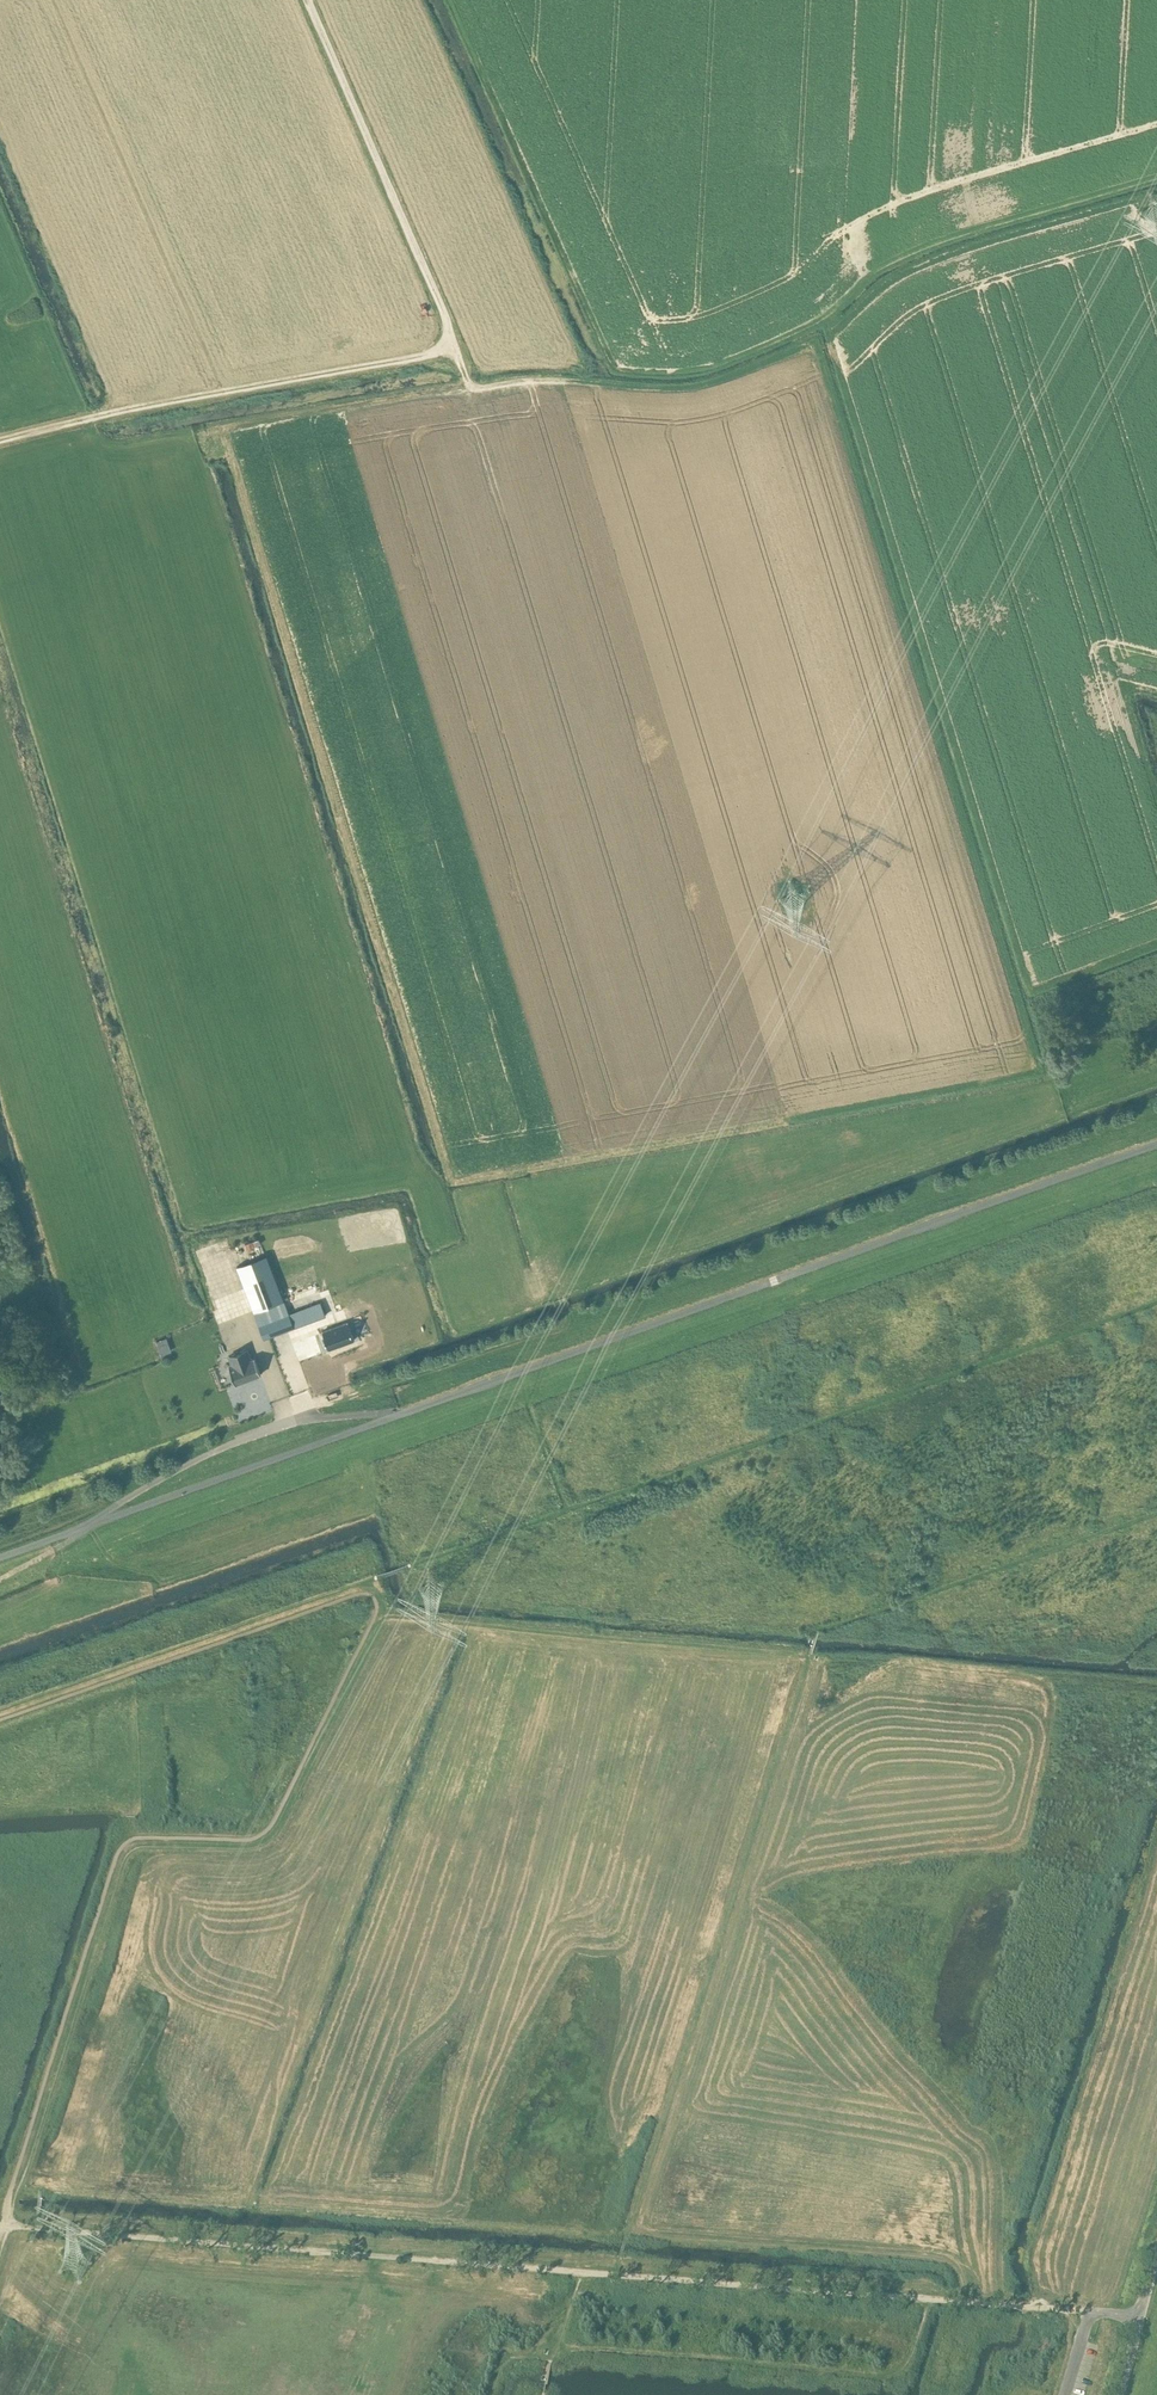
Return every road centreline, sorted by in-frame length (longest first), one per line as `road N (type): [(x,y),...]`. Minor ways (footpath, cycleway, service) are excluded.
road 1 (unclassified): [(0,1558),(1156,1147)]
road 2 (track): [(1088,2313),(12,2225)]
road 3 (track): [(816,1665),(639,2217),(648,2231),(948,2255),(961,2265),(965,2302)]
road 4 (track): [(0,442),(454,348)]
road 5 (track): [(306,0),(454,348)]
road 6 (unclassified): [(1118,2394),(1156,2264)]

